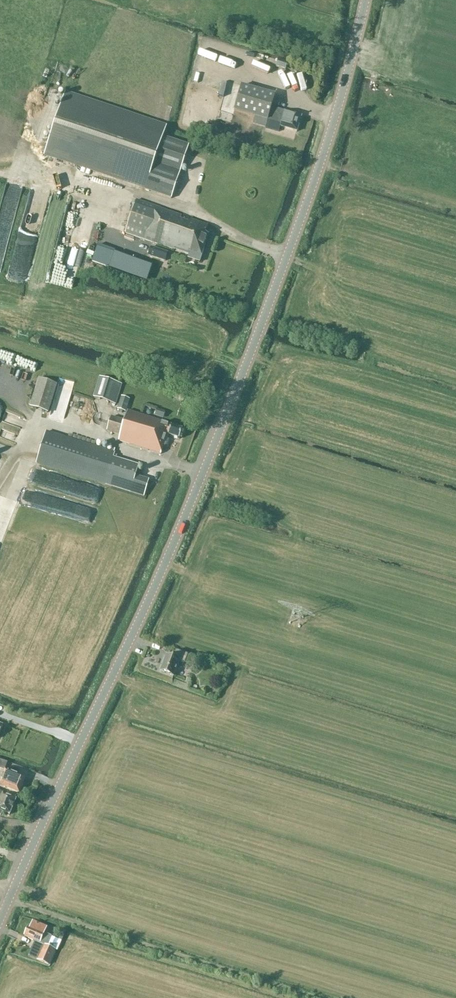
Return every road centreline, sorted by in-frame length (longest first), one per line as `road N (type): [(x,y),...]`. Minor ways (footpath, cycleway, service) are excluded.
road 1 (tertiary): [(0,920),(205,471),(306,204),(365,0)]
road 2 (track): [(8,900),(332,997)]

